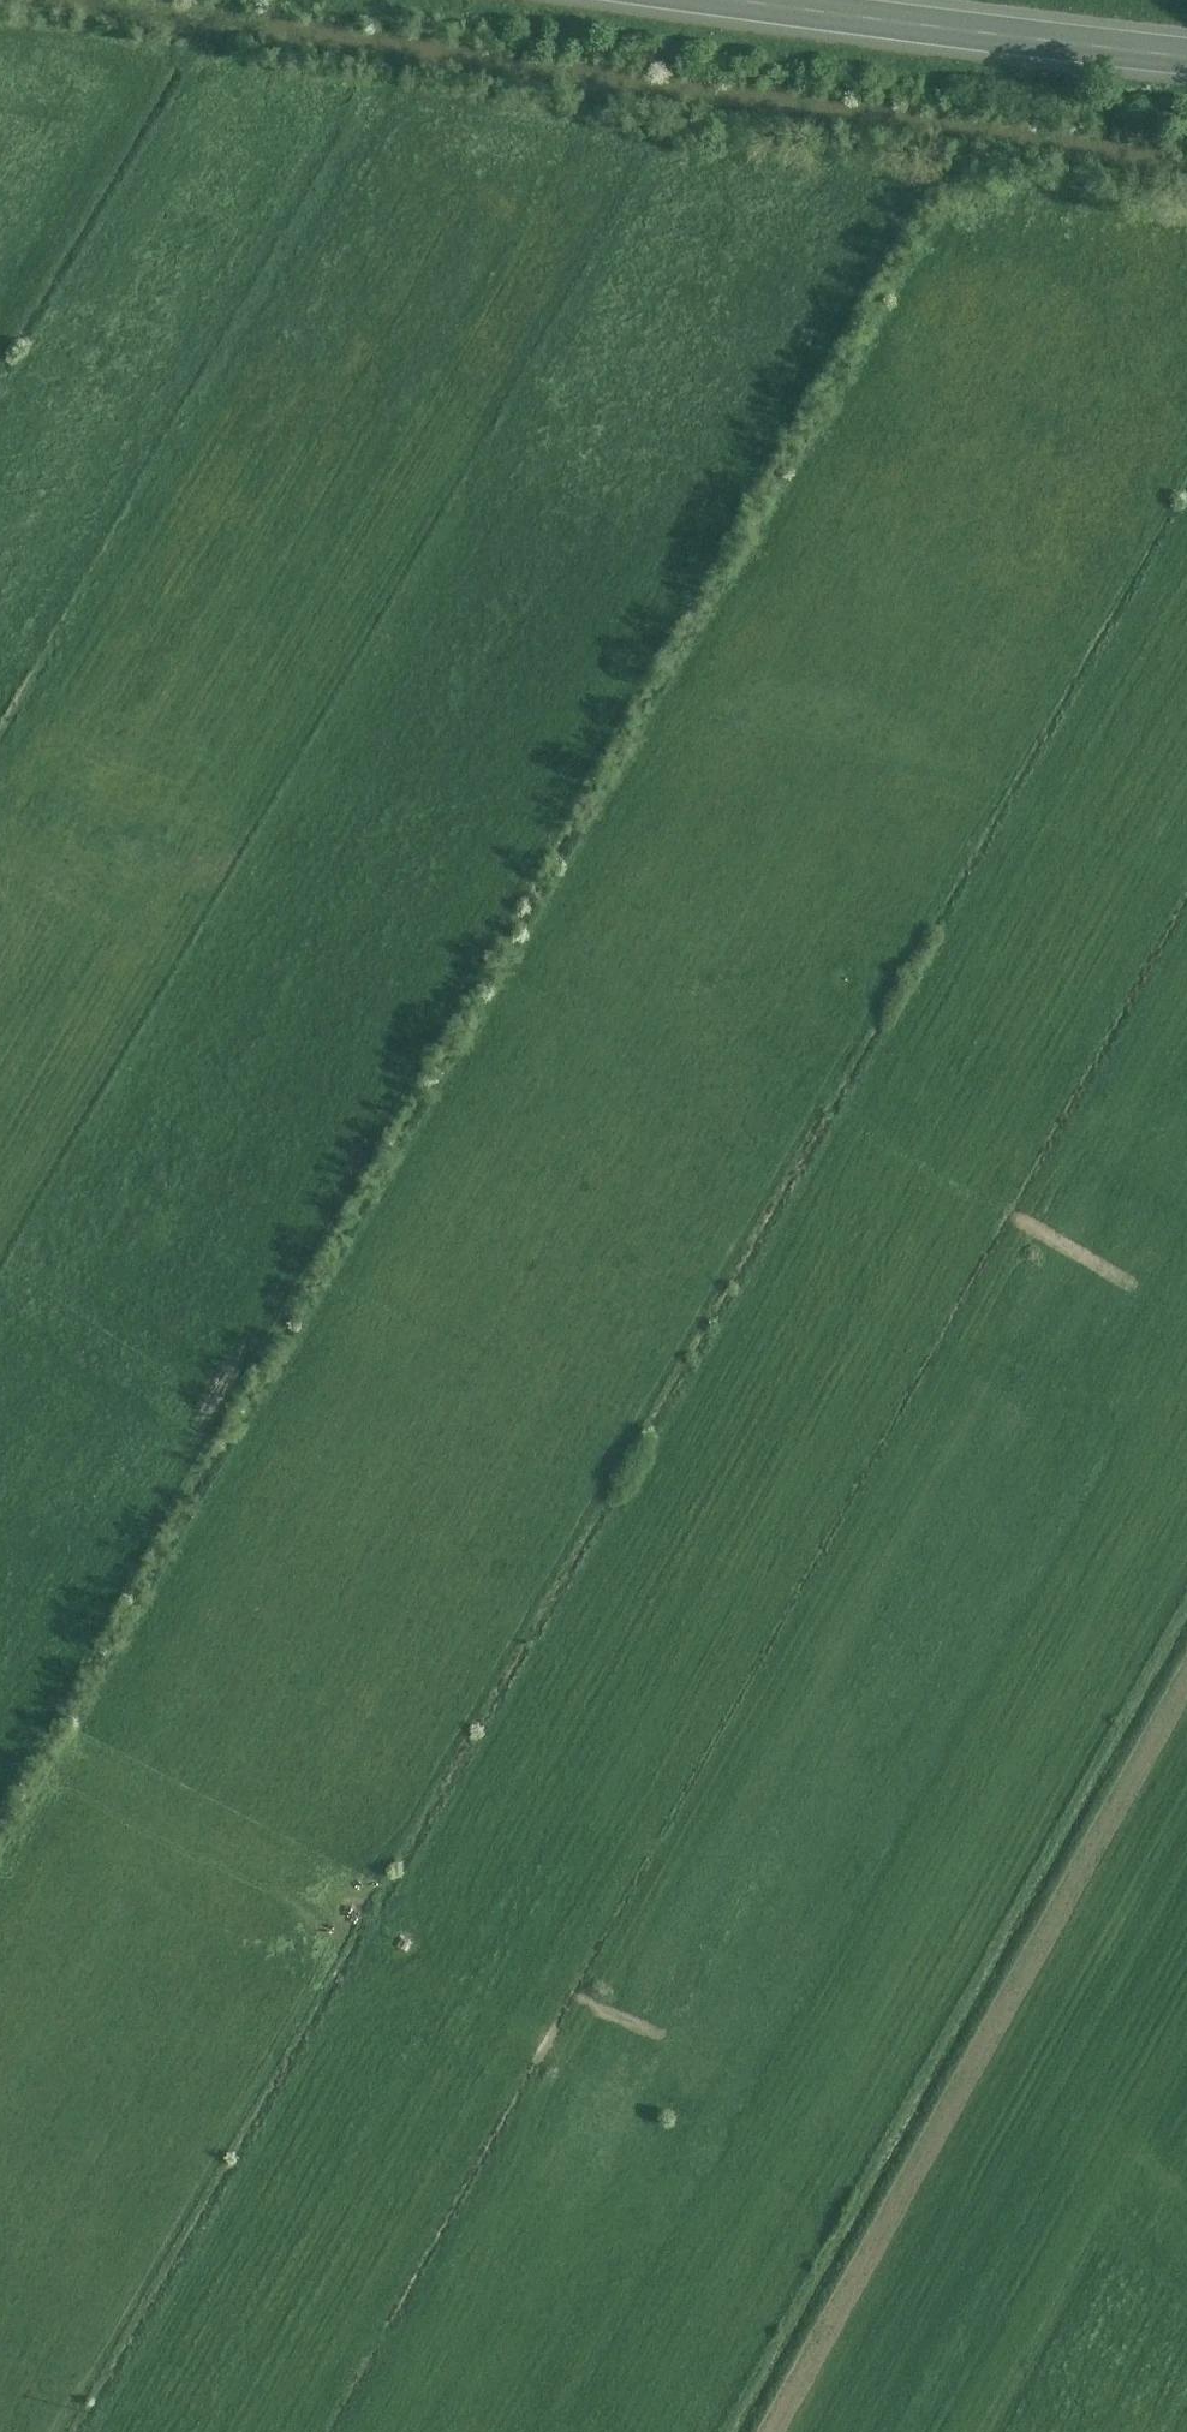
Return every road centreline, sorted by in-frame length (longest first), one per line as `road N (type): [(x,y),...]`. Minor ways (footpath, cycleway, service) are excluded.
road 1 (primary): [(1186,56),(755,0)]

